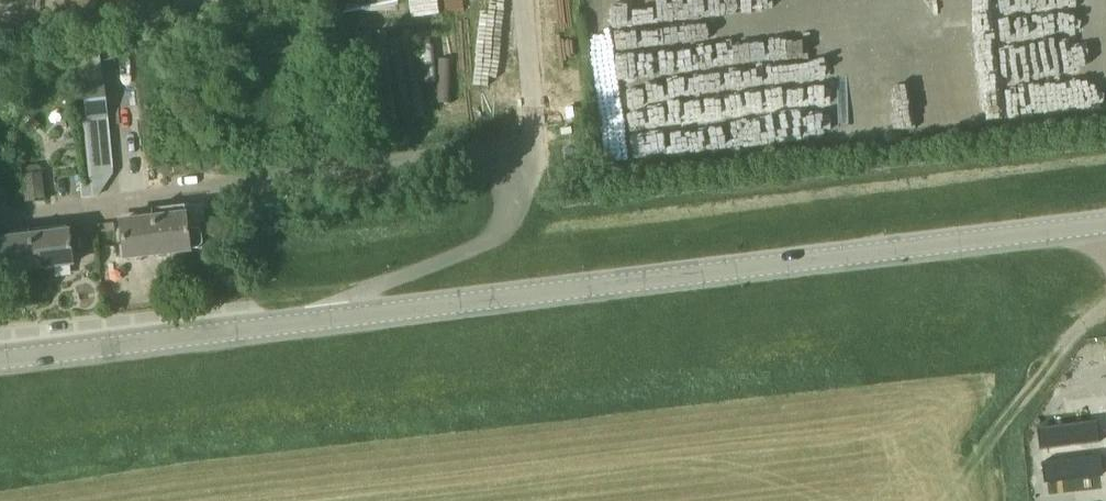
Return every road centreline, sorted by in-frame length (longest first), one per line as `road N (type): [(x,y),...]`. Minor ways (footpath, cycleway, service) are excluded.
road 1 (secondary): [(0,360),(1105,222)]
road 2 (track): [(1105,305),(984,448)]

